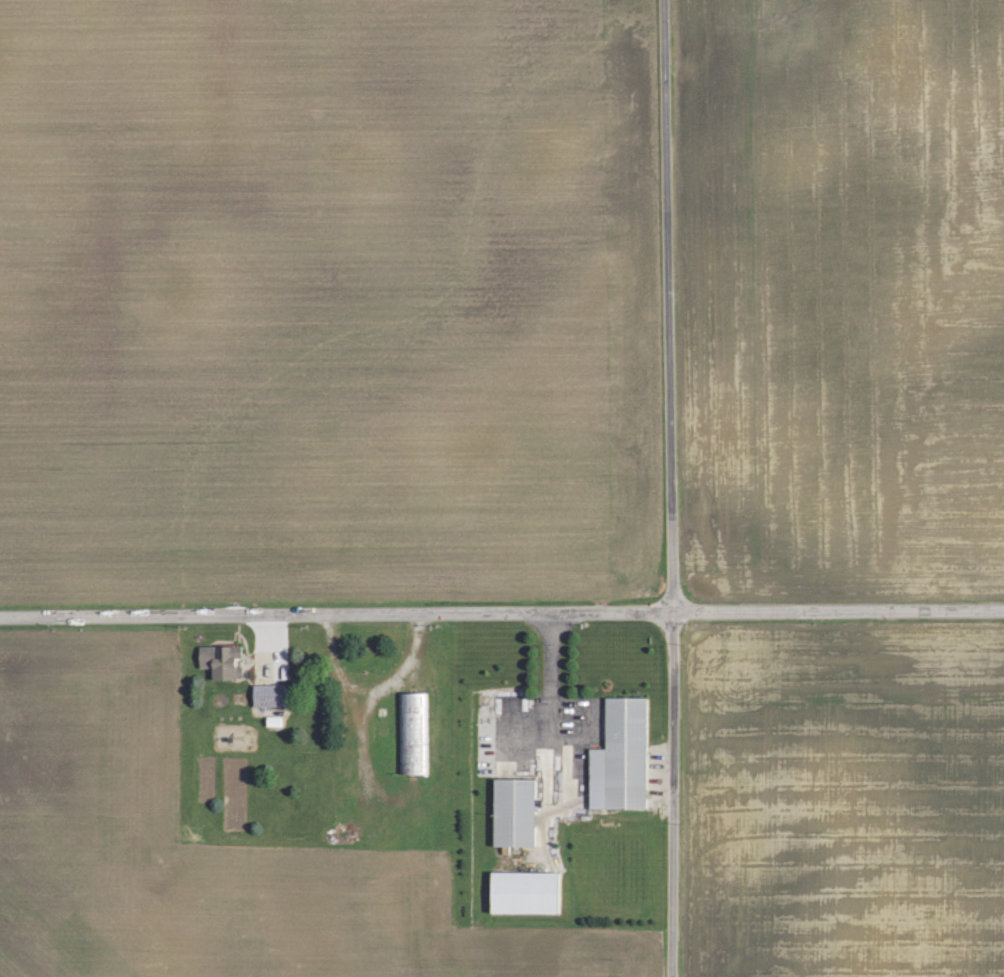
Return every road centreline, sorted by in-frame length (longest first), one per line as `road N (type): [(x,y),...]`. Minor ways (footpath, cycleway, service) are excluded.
road 1 (residential): [(0,627),(597,613),(662,622),(1003,620)]
road 2 (tertiary): [(659,976),(652,0)]

